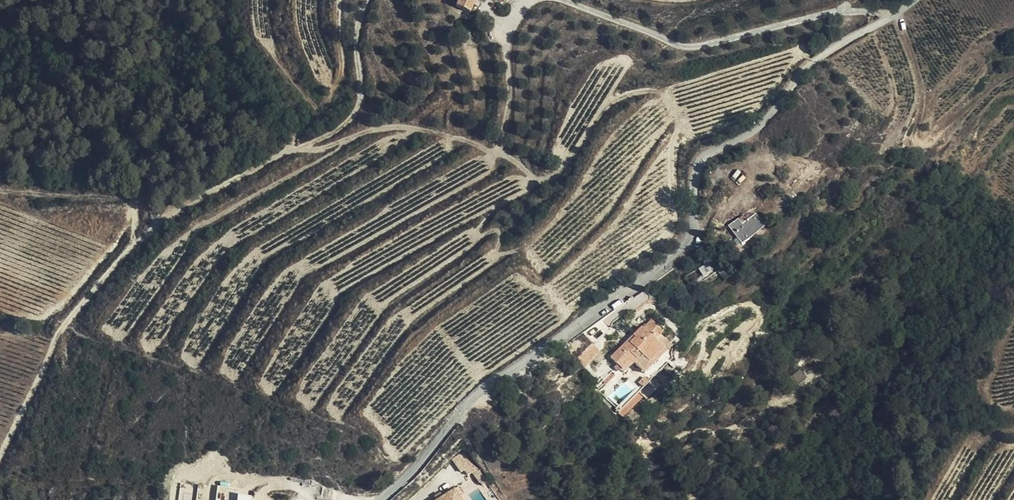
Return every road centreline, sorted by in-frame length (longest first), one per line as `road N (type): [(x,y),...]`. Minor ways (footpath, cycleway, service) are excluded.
road 1 (residential): [(914,0),(827,51),(751,133),(705,156),(697,166),(689,237),(676,257),(484,392),(383,499)]
road 2 (track): [(0,459),(63,331),(149,223),(351,117),(363,88),(357,37),(366,0)]
road 3 (track): [(580,0),(680,46),(830,11),(893,16)]

